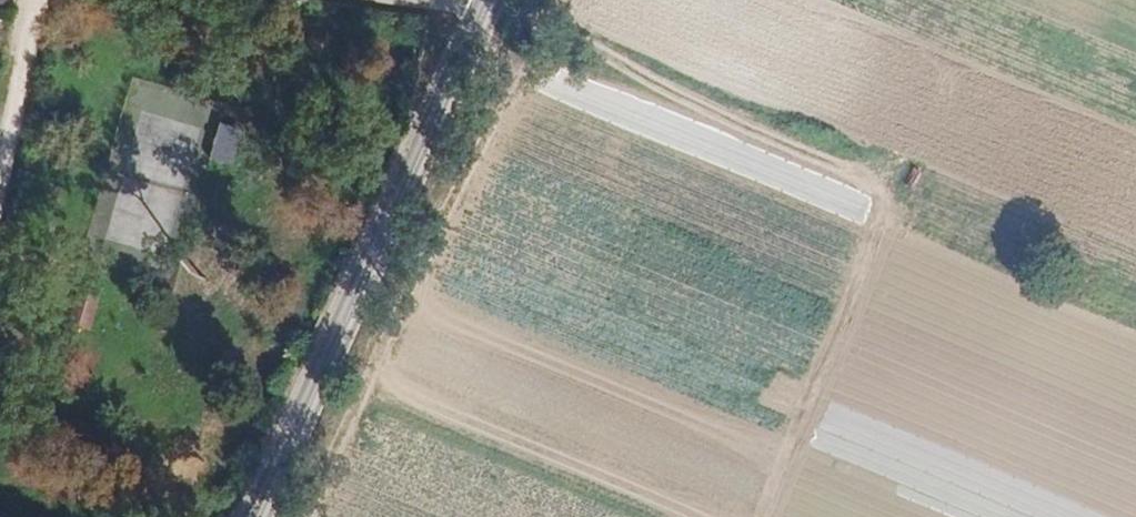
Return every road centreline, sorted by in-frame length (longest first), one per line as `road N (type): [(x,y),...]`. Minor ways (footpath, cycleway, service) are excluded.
road 1 (track): [(1006,0),(776,516)]
road 2 (secondary): [(471,1),(252,516)]
road 3 (residential): [(0,196),(37,0)]

